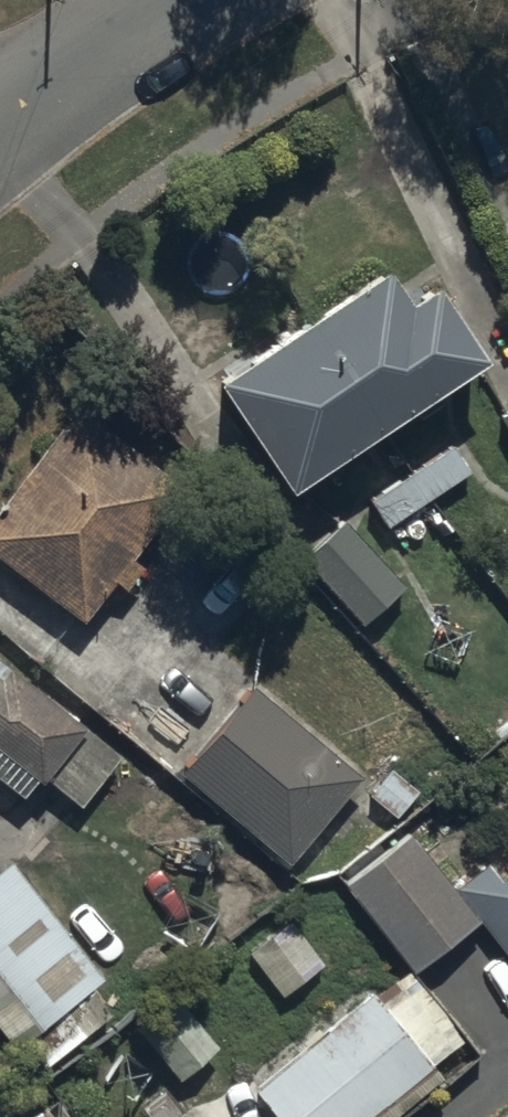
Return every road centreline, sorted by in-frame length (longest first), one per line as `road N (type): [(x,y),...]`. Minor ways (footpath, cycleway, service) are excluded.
road 1 (tertiary): [(192,0),(0,132)]

